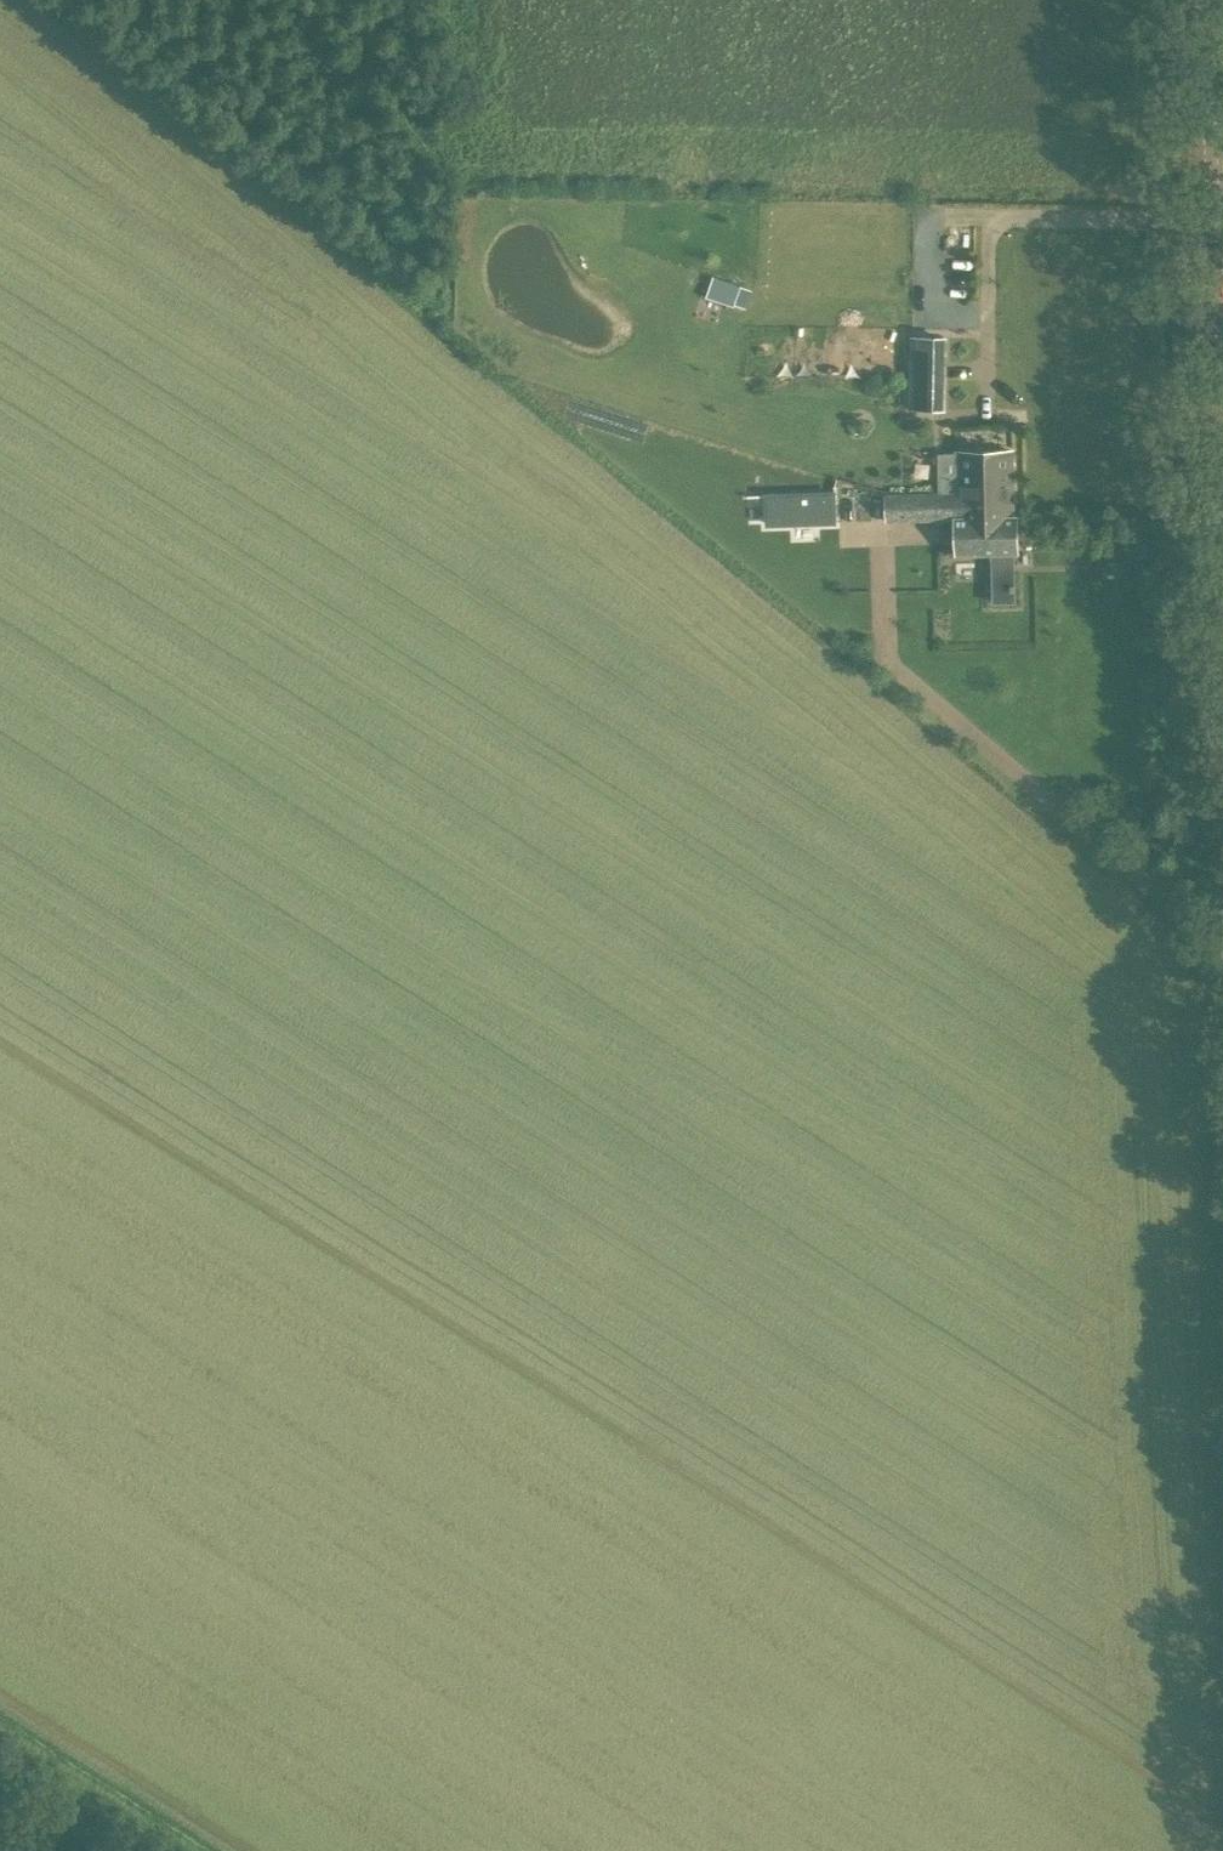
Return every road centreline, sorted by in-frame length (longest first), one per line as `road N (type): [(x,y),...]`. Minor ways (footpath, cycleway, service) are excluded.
road 1 (tertiary): [(1222,450),(1198,0)]

